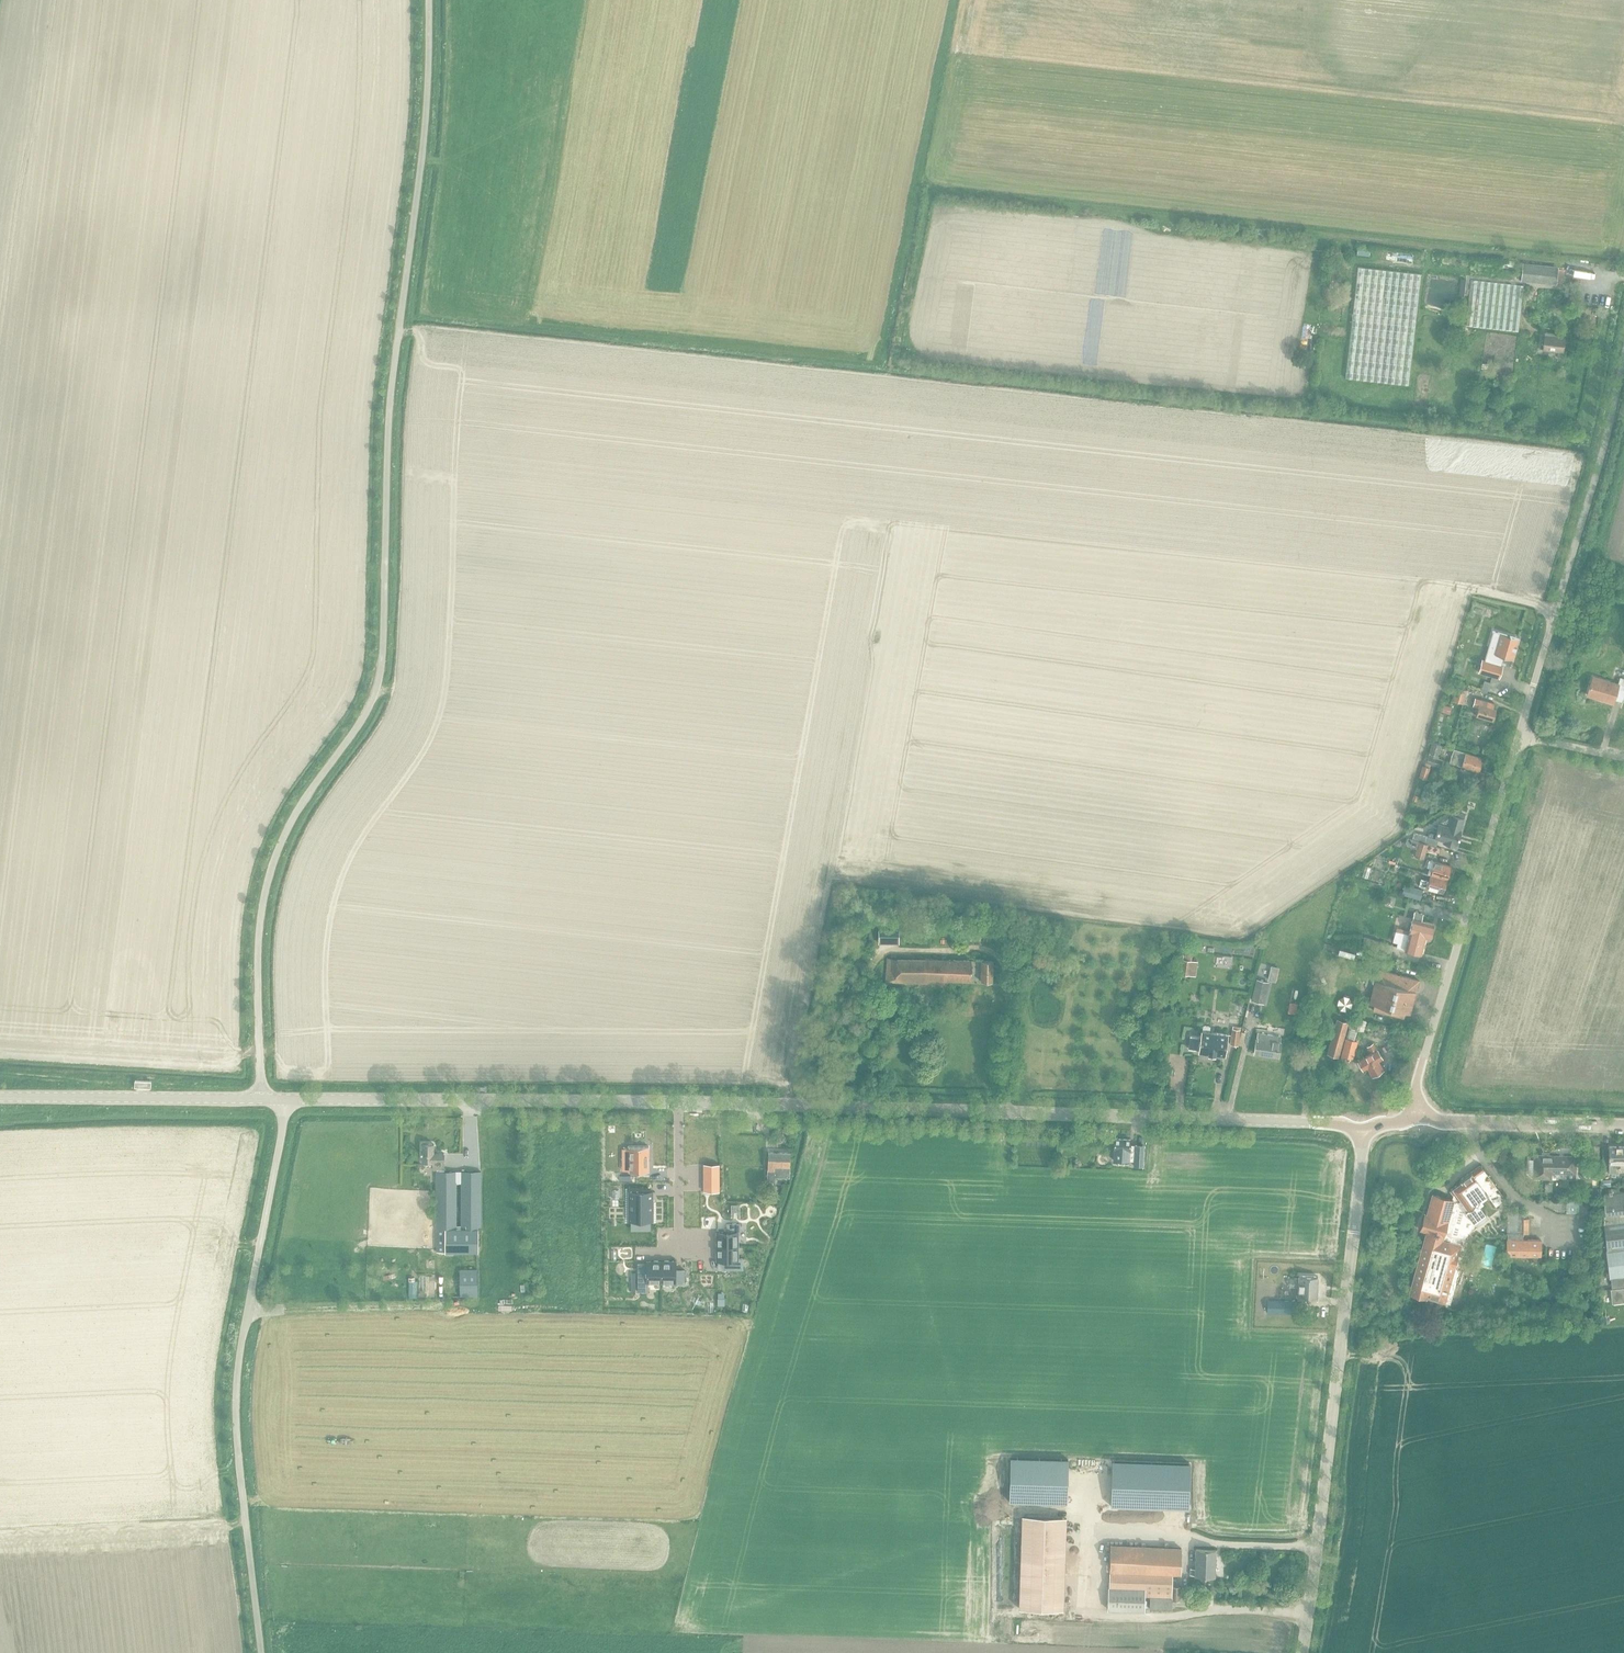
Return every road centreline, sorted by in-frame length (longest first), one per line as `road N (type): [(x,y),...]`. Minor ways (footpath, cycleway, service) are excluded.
road 1 (unclassified): [(260,1099),(254,942),(267,839),(369,685),(381,427),(418,134),(419,0)]
road 2 (tertiary): [(284,1099),(679,1101),(1364,1126)]
road 3 (unclassified): [(262,1652),(236,1371),(284,1099)]
road 4 (residential): [(1418,1120),(1418,1083),(1533,684)]
road 5 (unclassified): [(1300,1652),(1352,1233)]
road 6 (unclassified): [(1533,684),(1623,319)]
road 7 (tertiary): [(0,1098),(260,1099)]
road 8 (tertiary): [(1623,1125),(1418,1120)]

